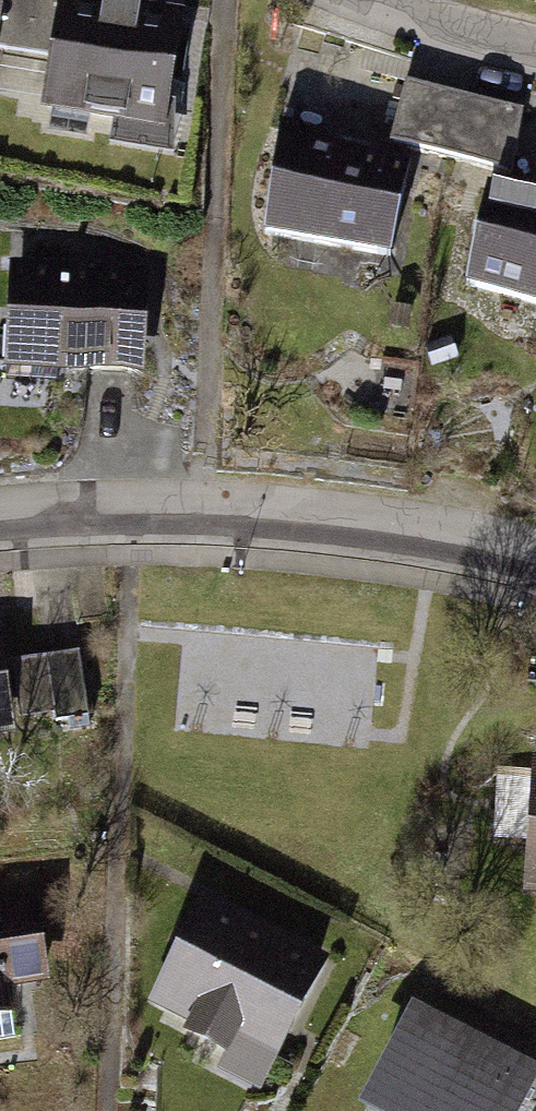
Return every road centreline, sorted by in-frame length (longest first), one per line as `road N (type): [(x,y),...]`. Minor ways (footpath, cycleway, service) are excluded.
road 1 (residential): [(0,535),(208,519),(484,555),(535,570)]
road 2 (residential): [(535,43),(382,0)]

